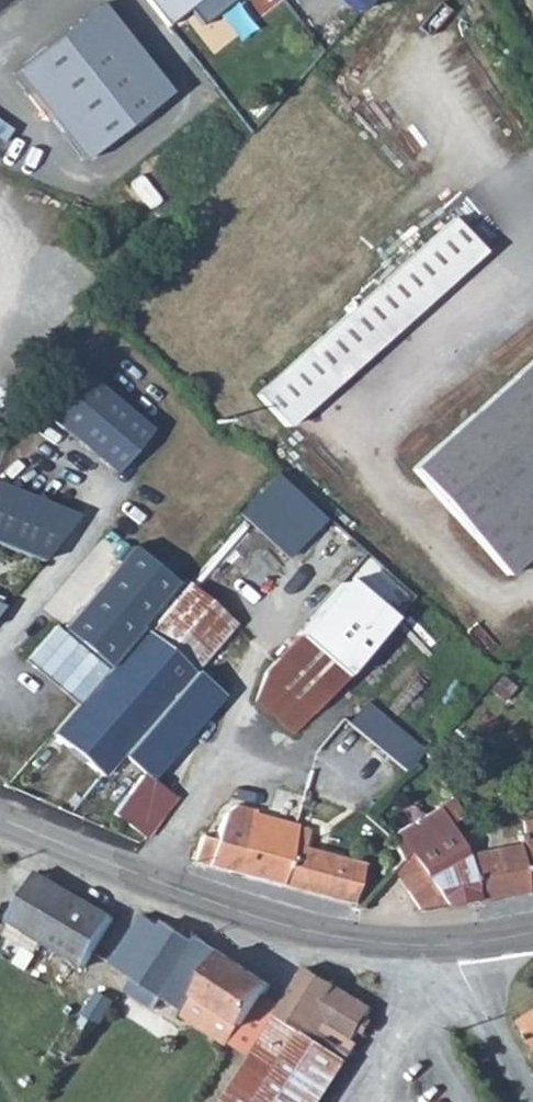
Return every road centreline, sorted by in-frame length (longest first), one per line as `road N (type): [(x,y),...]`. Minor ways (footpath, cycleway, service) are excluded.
road 1 (tertiary): [(0,822),(335,941),(441,948)]
road 2 (unclassified): [(441,948),(532,1098)]

